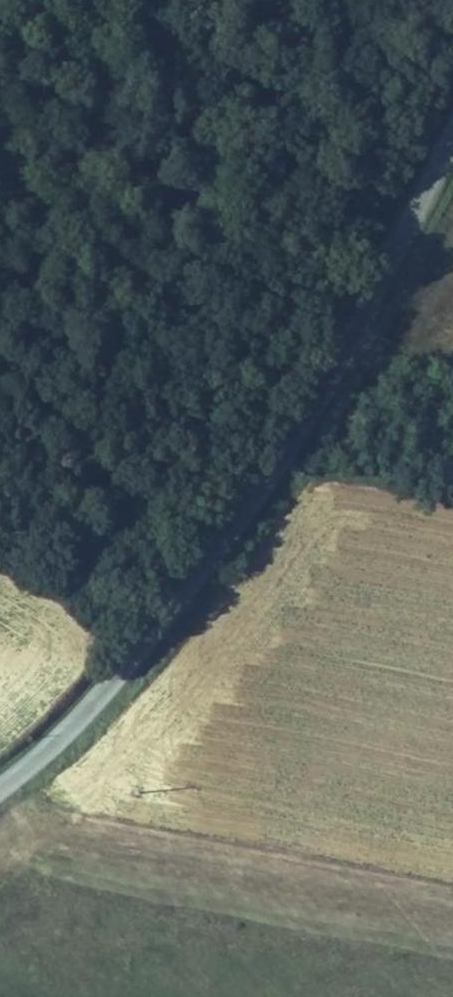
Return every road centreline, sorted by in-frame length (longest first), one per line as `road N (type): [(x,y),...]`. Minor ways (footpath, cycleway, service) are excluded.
road 1 (tertiary): [(43,748),(162,622),(275,457),(346,342),(452,130)]

